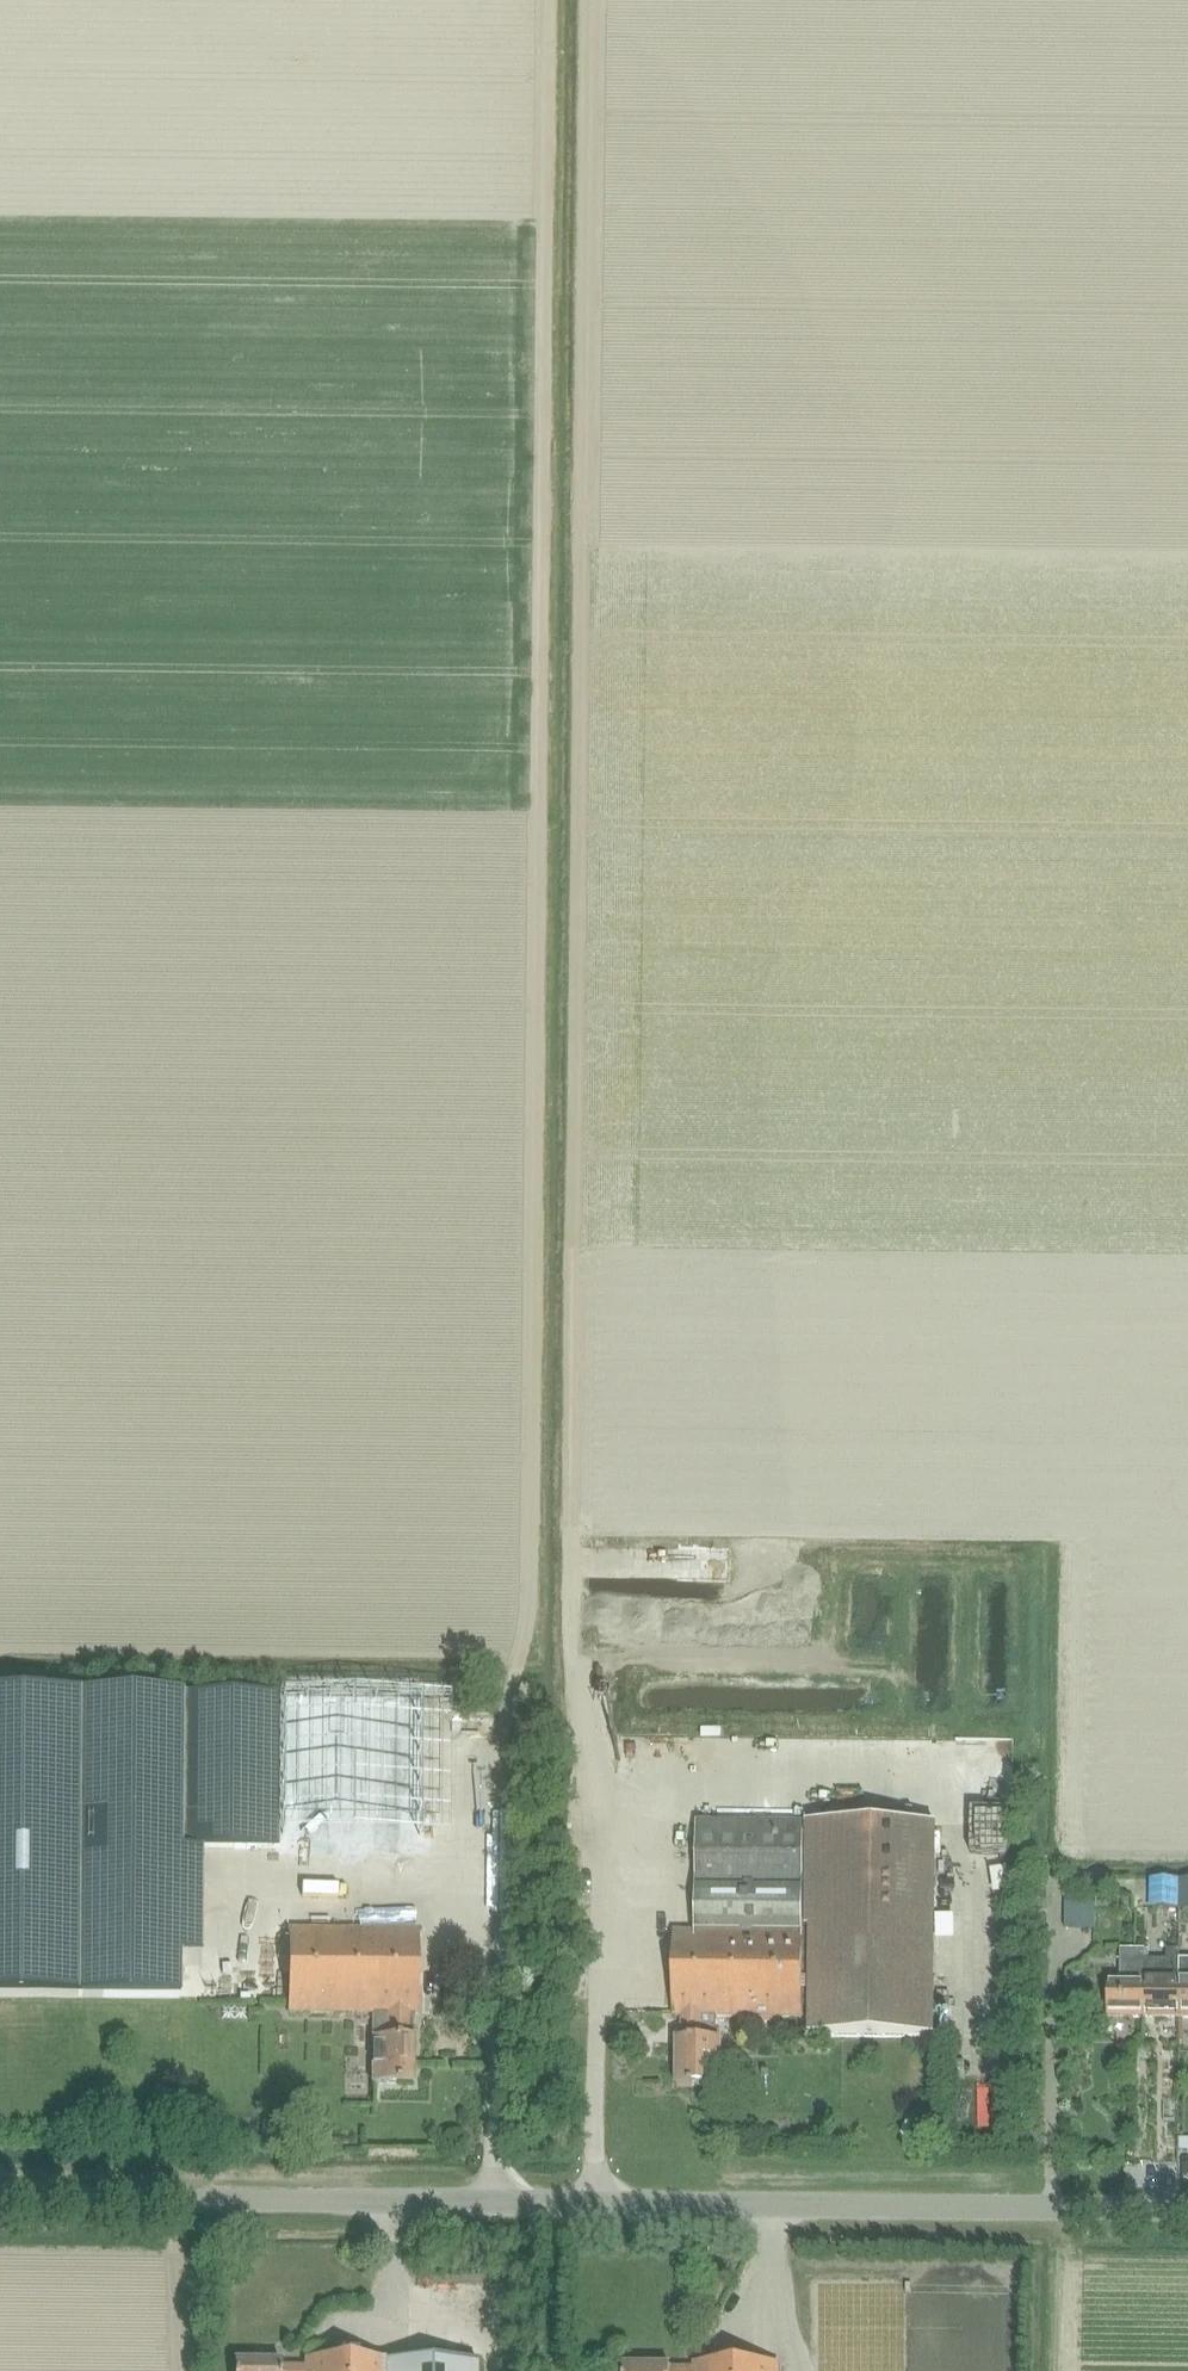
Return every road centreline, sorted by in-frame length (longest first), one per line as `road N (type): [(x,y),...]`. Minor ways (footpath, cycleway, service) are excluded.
road 1 (unclassified): [(0,2199),(1187,2210)]

